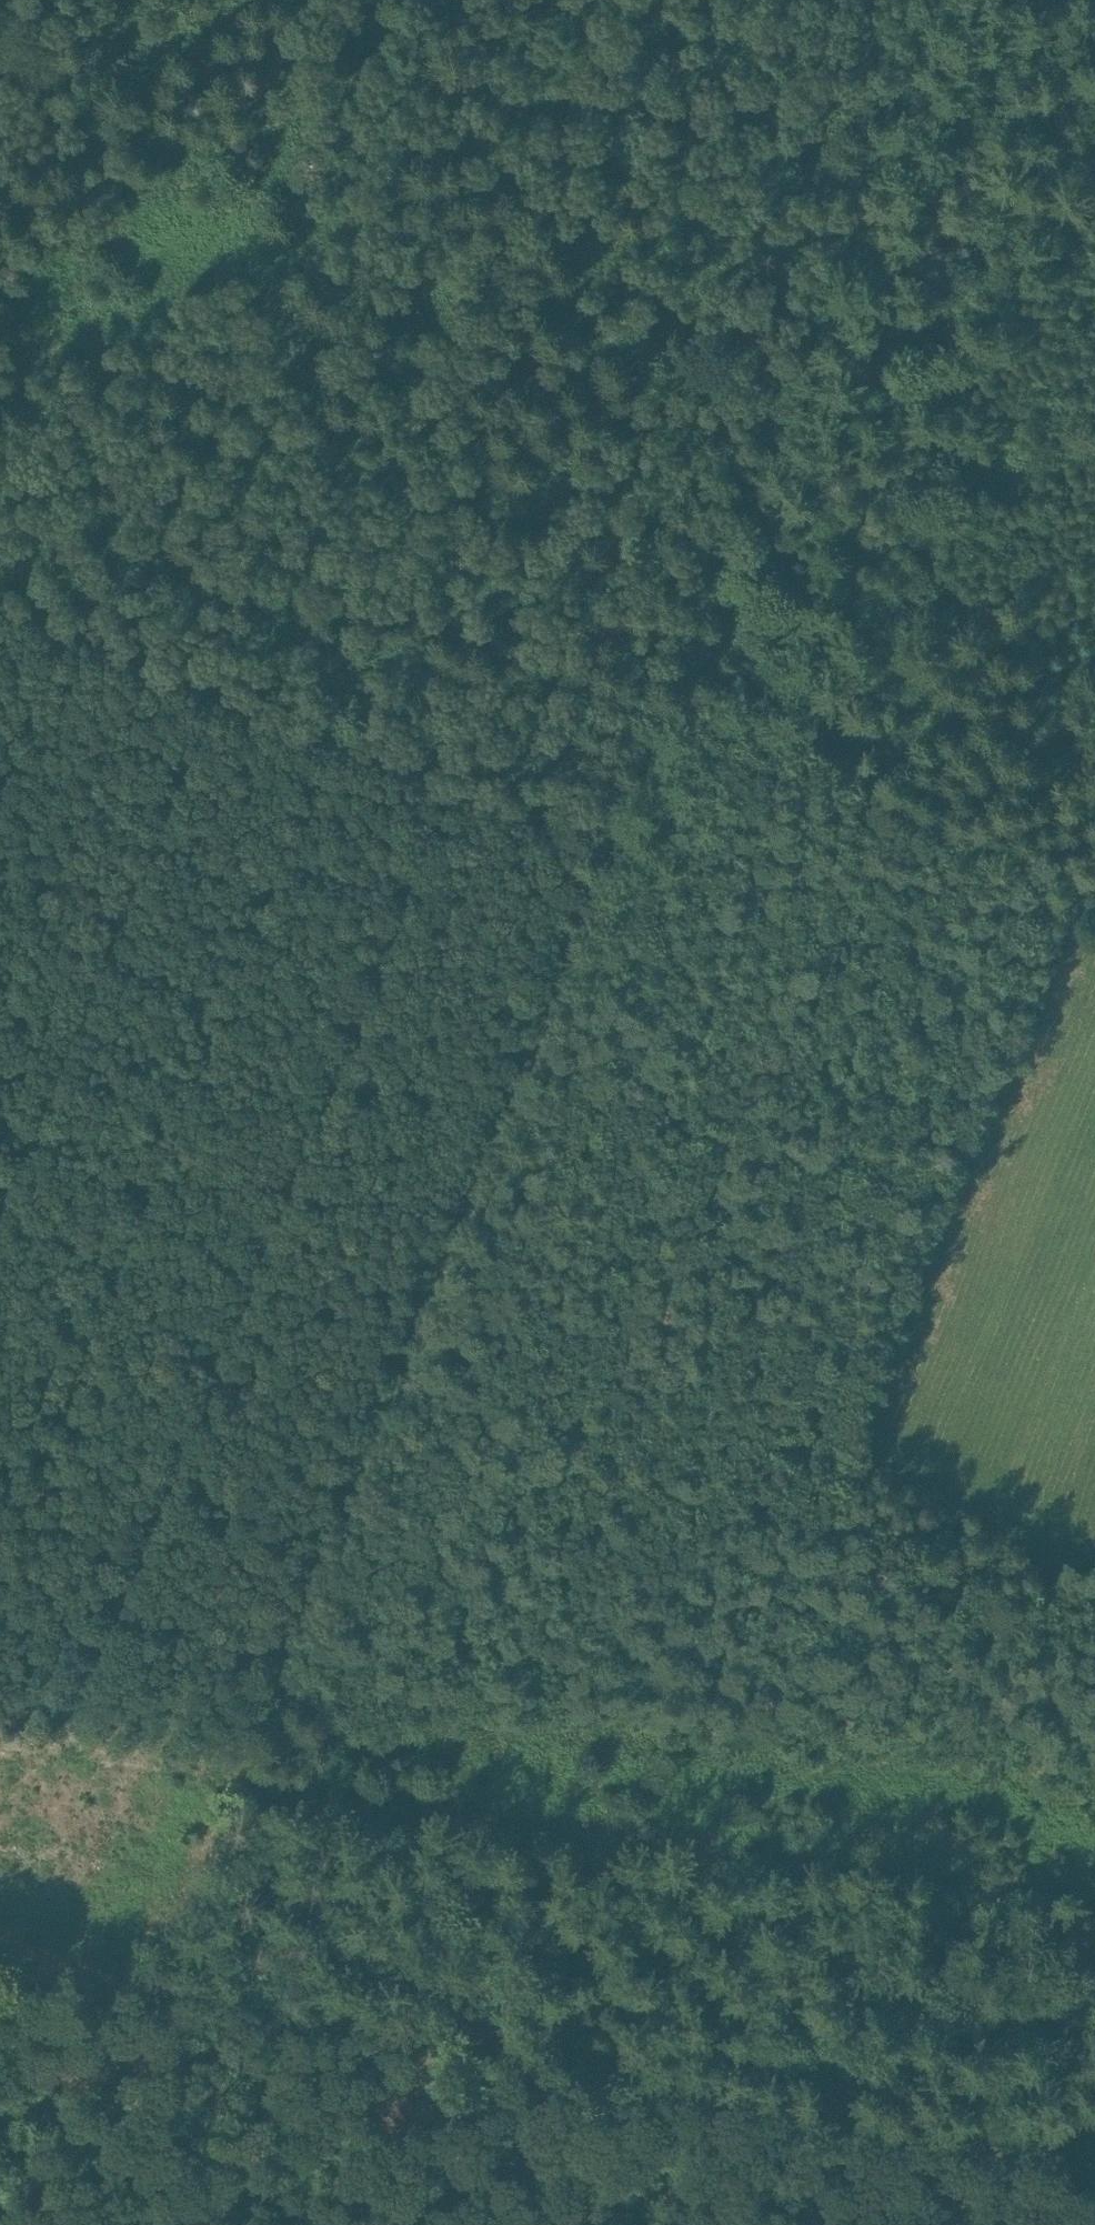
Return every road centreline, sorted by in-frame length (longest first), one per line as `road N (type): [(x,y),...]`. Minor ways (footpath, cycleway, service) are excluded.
road 1 (track): [(40,2224),(943,0)]
road 2 (track): [(0,1954),(973,2161),(1094,2196)]

